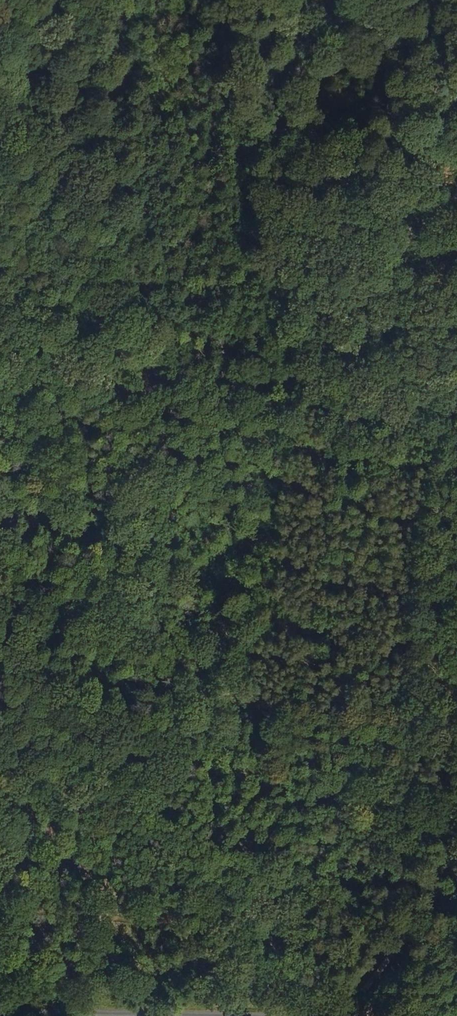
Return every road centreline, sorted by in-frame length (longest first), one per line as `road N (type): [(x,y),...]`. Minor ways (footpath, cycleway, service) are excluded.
road 1 (tertiary): [(0,1007),(120,1007),(170,1015)]

